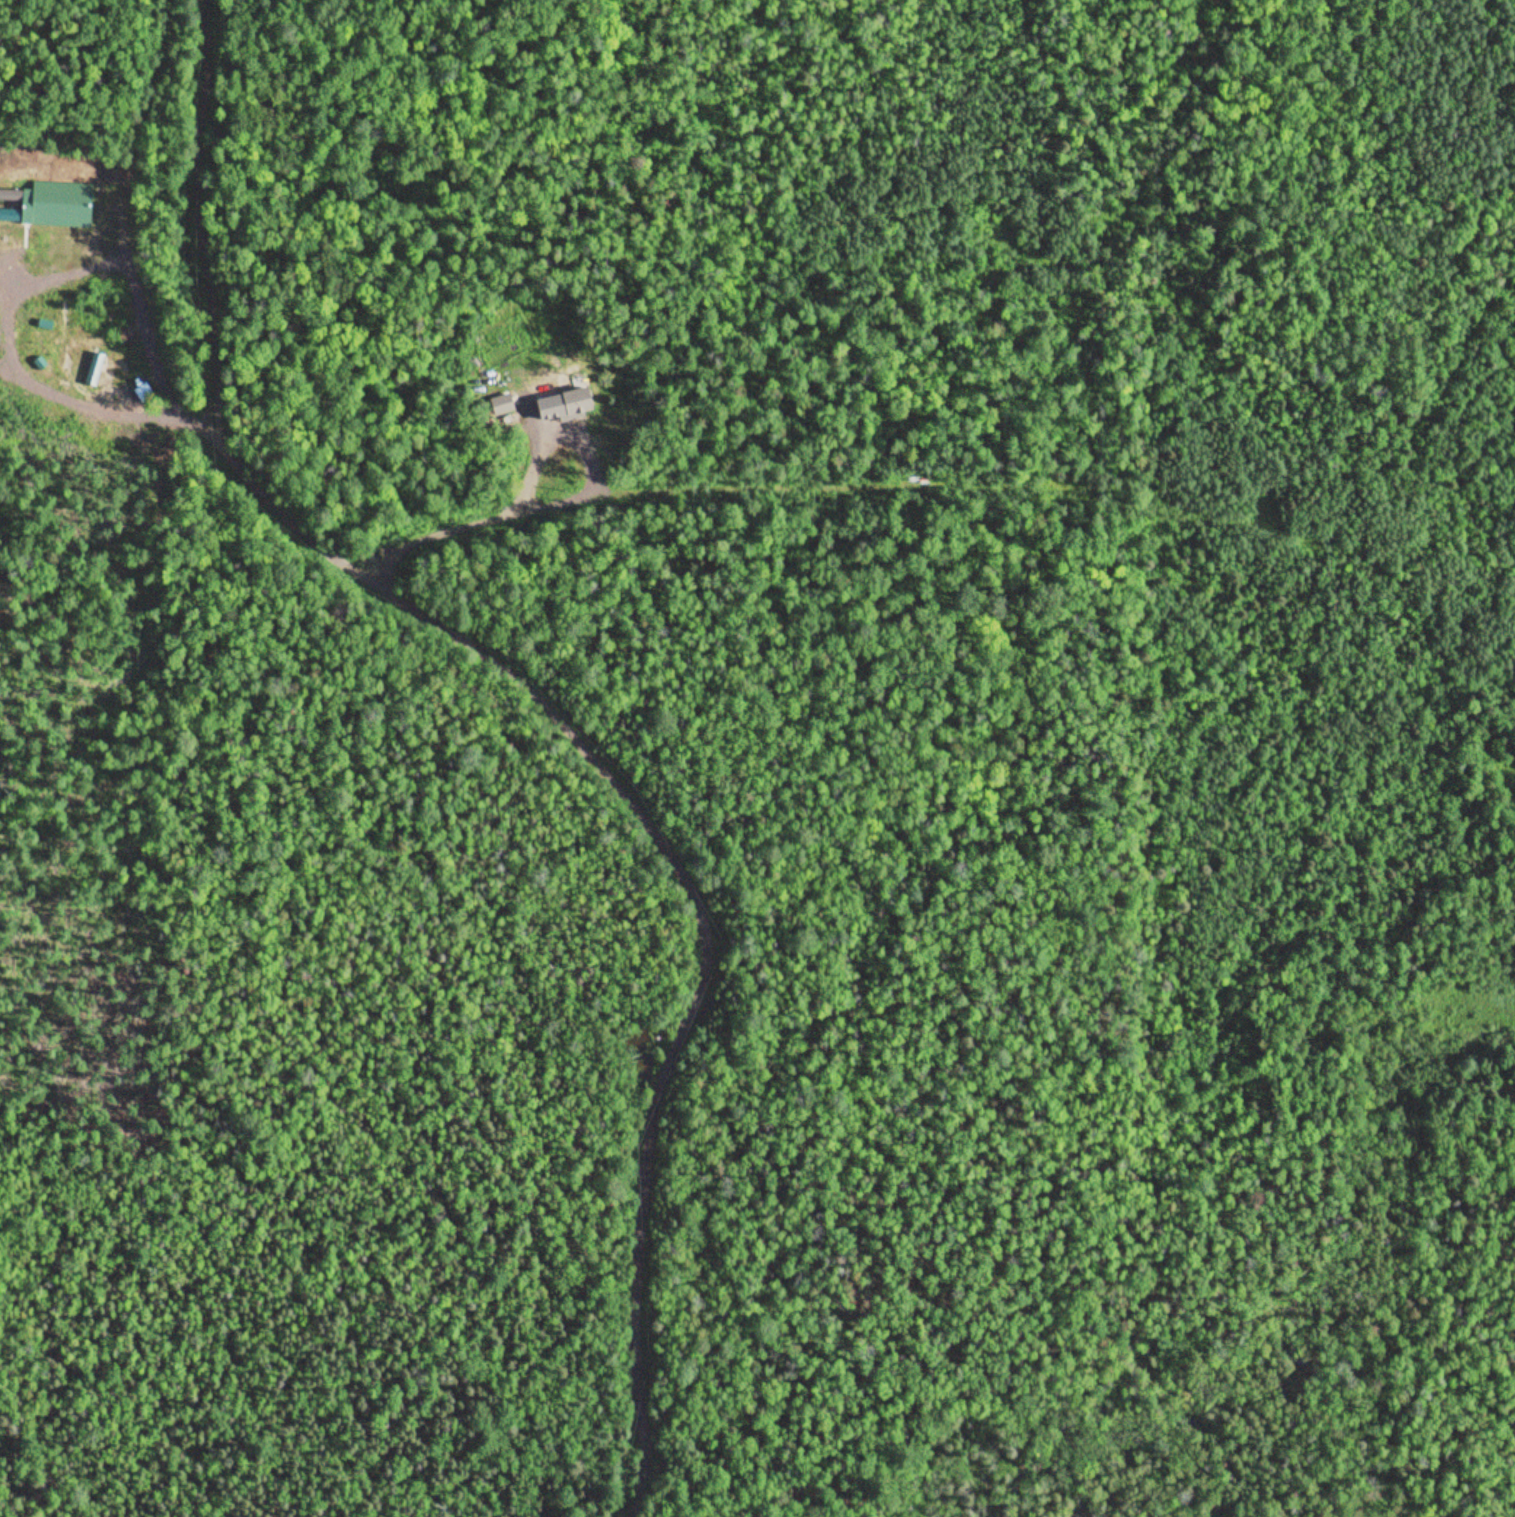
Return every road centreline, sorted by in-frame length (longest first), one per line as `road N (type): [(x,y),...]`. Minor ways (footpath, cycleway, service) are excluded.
road 1 (residential): [(179,0),(172,63),(127,222),(188,367),(237,452),(297,523),(547,679),(712,848),(724,883),(710,949),(643,1102)]
road 2 (residential): [(613,1516),(636,1413),(611,1281),(618,1207),(643,1102)]

